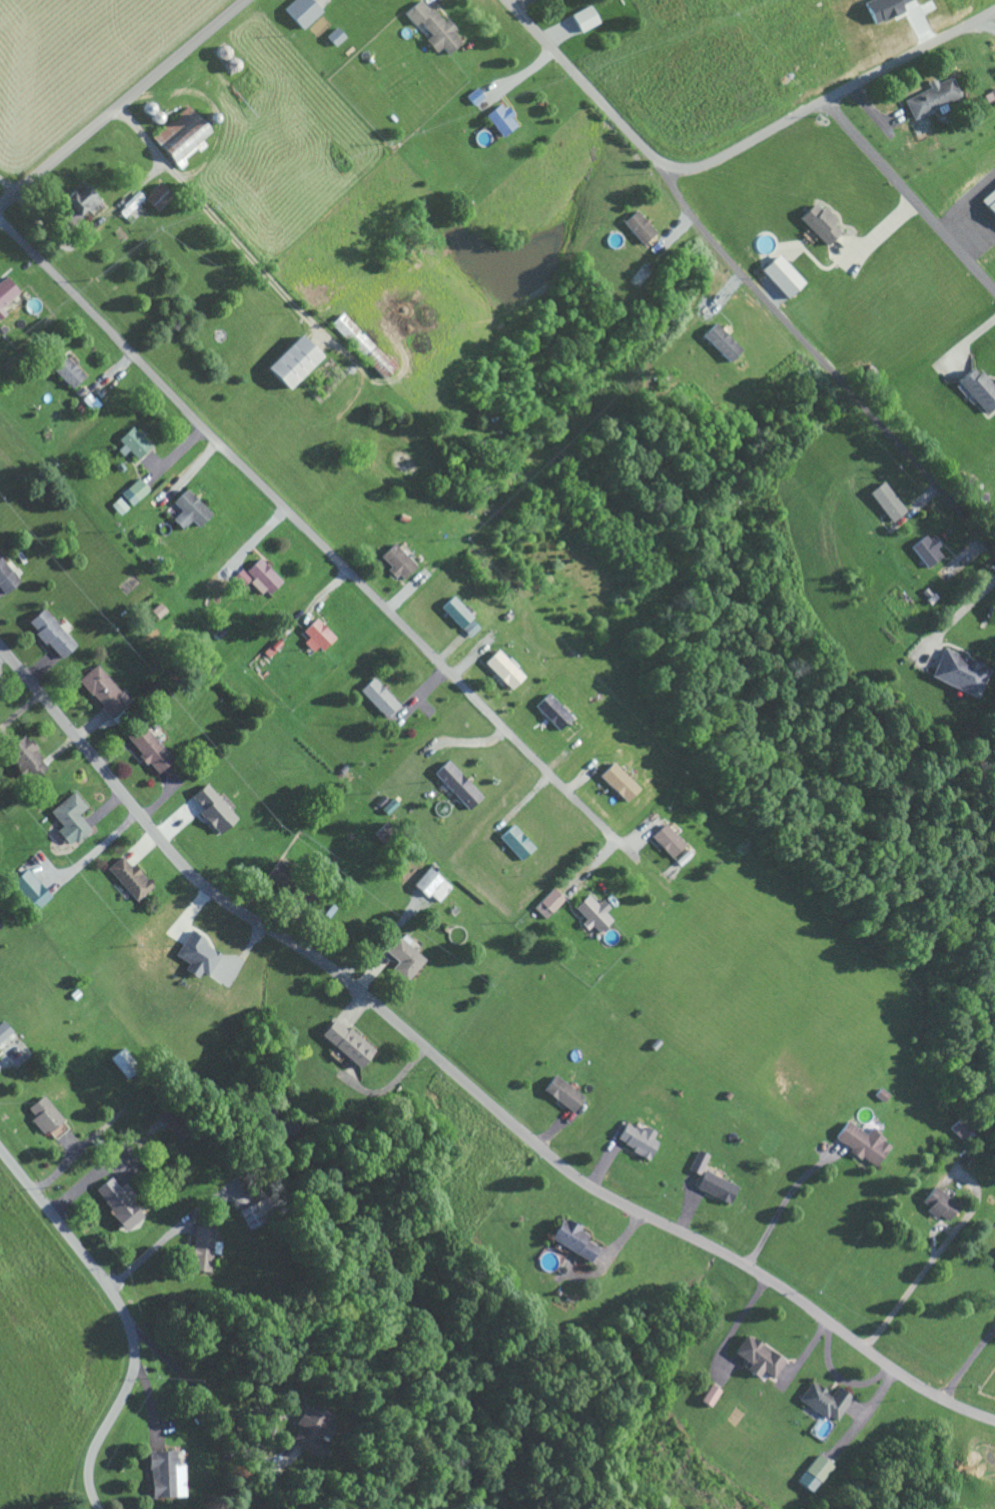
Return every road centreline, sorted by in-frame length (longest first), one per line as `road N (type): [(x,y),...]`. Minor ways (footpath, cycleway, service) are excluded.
road 1 (residential): [(994,1422),(927,1394),(771,1282),(571,1174),(347,982),(196,876),(0,647)]
road 2 (residential): [(0,220),(625,848)]
road 3 (residential): [(994,11),(713,162),(676,168),(644,148),(508,0)]
road 4 (residential): [(676,168),(677,194),(710,238),(987,547)]
road 5 (residential): [(104,1508),(93,1462),(132,1370),(127,1323),(83,1251),(0,1150)]
road 6 (residential): [(0,209),(249,0)]
road 7 (residential): [(829,98),(994,290)]

